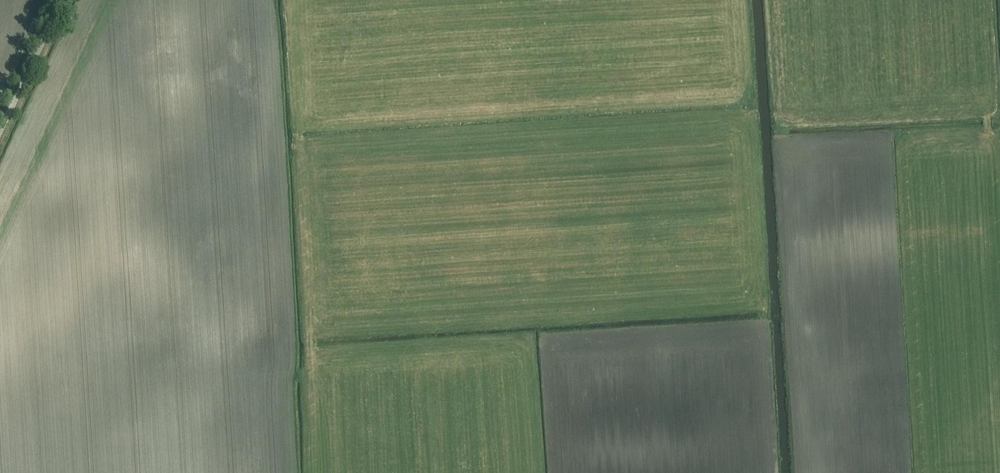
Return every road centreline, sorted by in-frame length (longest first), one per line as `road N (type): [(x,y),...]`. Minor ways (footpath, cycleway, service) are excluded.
road 1 (unclassified): [(0,130),(60,0)]

